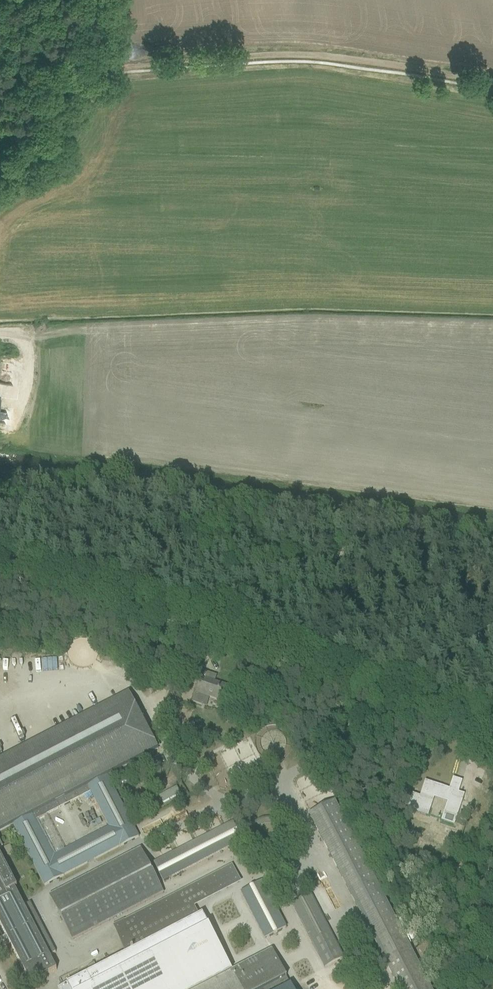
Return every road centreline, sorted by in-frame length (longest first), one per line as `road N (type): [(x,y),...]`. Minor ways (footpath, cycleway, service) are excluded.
road 1 (unclassified): [(492,722),(0,558)]
road 2 (track): [(81,71),(301,53),(492,82)]
road 3 (track): [(0,166),(56,130),(74,79)]

